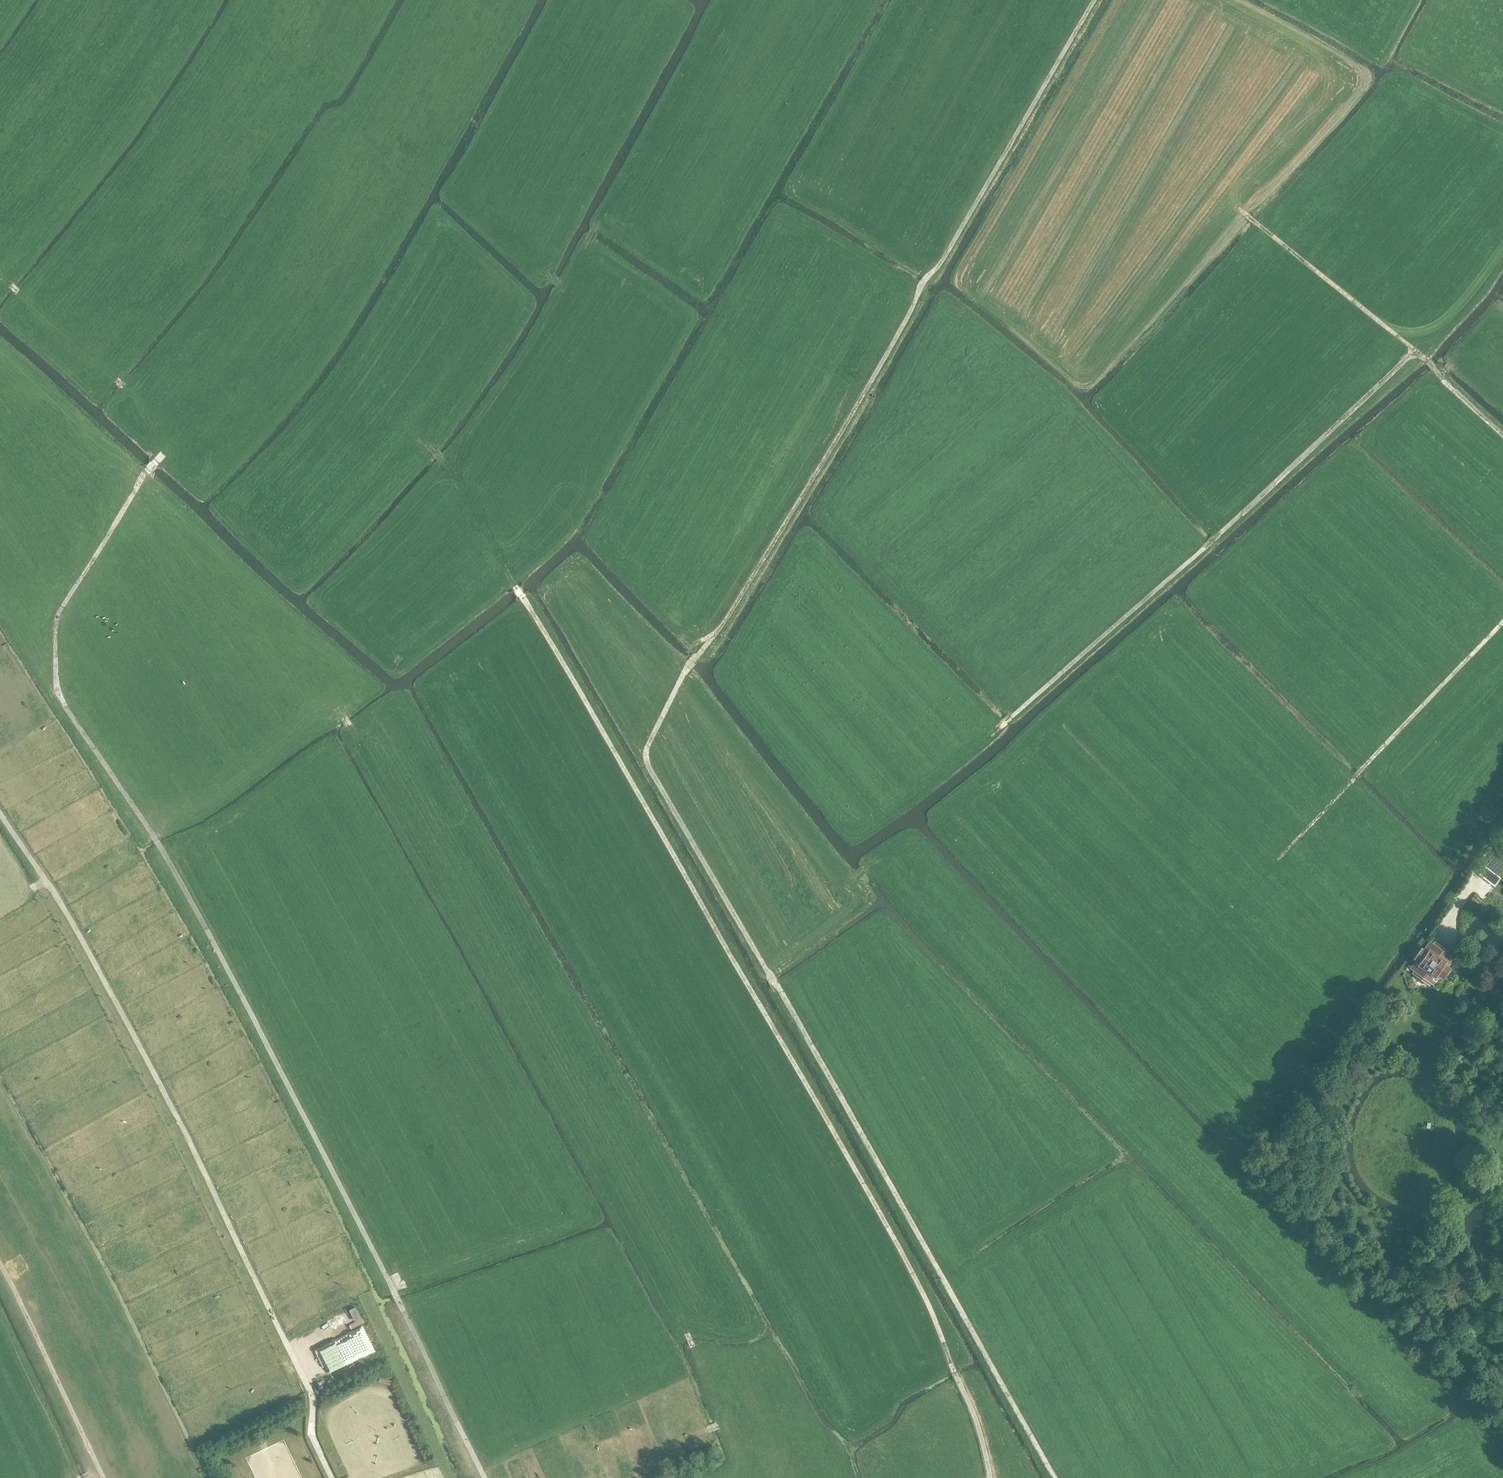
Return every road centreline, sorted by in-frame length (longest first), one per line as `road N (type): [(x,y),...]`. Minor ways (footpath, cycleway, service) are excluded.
road 1 (track): [(1055,1477),(643,755),(688,665),(725,621),(1093,0)]
road 2 (track): [(485,1477),(157,842),(56,692),(55,618),(143,476),(168,452),(127,386),(0,274)]
road 3 (track): [(1001,726),(1415,351),(1439,374),(1448,366)]
road 4 (track): [(1238,207),(1415,351),(1502,238)]
road 5 (track): [(1502,623),(1268,867)]
road 6 (track): [(102,1475),(0,1267)]
road 7 (track): [(738,1417),(663,1437),(600,1477)]

